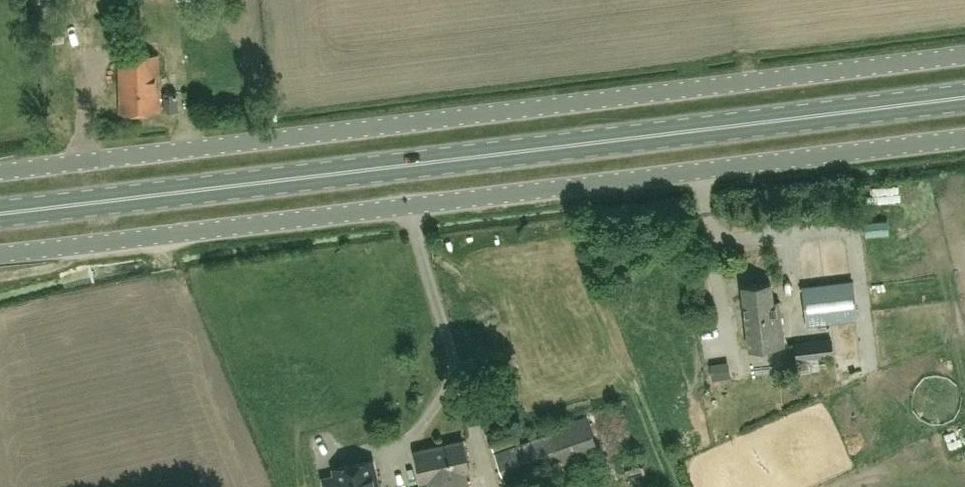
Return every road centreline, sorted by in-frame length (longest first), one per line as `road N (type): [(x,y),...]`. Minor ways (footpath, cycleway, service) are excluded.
road 1 (unclassified): [(0,170),(964,54)]
road 2 (unclassified): [(964,137),(0,253)]
road 3 (primary): [(964,97),(0,213)]

